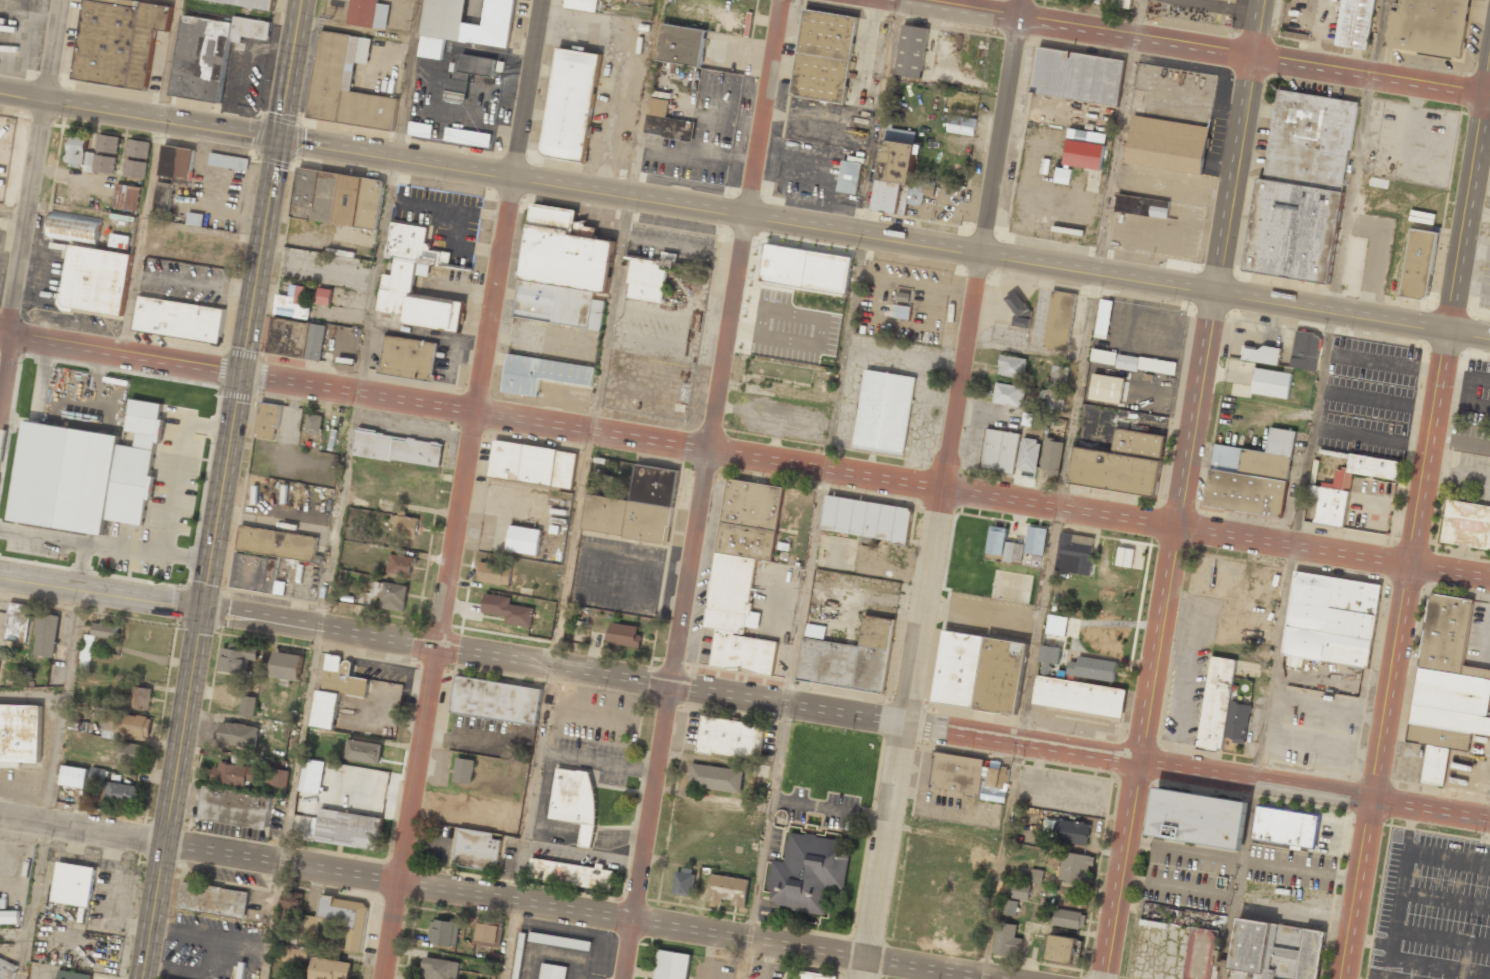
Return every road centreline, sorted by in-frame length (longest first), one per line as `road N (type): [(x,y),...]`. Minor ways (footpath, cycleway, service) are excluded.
road 1 (secondary): [(1489,337),(0,93)]
road 2 (residential): [(1489,820),(204,607)]
road 3 (residential): [(242,375),(1409,565)]
road 4 (residential): [(1023,0),(862,978)]
road 5 (residential): [(784,0),(623,978)]
road 6 (secondary): [(301,0),(141,978)]
road 7 (residential): [(543,0),(384,978)]
road 8 (residential): [(1104,978),(1263,0)]
road 9 (residential): [(163,843),(995,978)]
road 10 (residential): [(1489,100),(879,0)]
road 11 (residential): [(1409,565),(1489,81)]
road 12 (residential): [(62,0),(0,416)]
road 13 (residential): [(1344,978),(1409,565)]
road 14 (residential): [(242,375),(0,332)]
road 15 (tertiary): [(204,607),(0,575)]
road 16 (residential): [(163,843),(0,815)]

